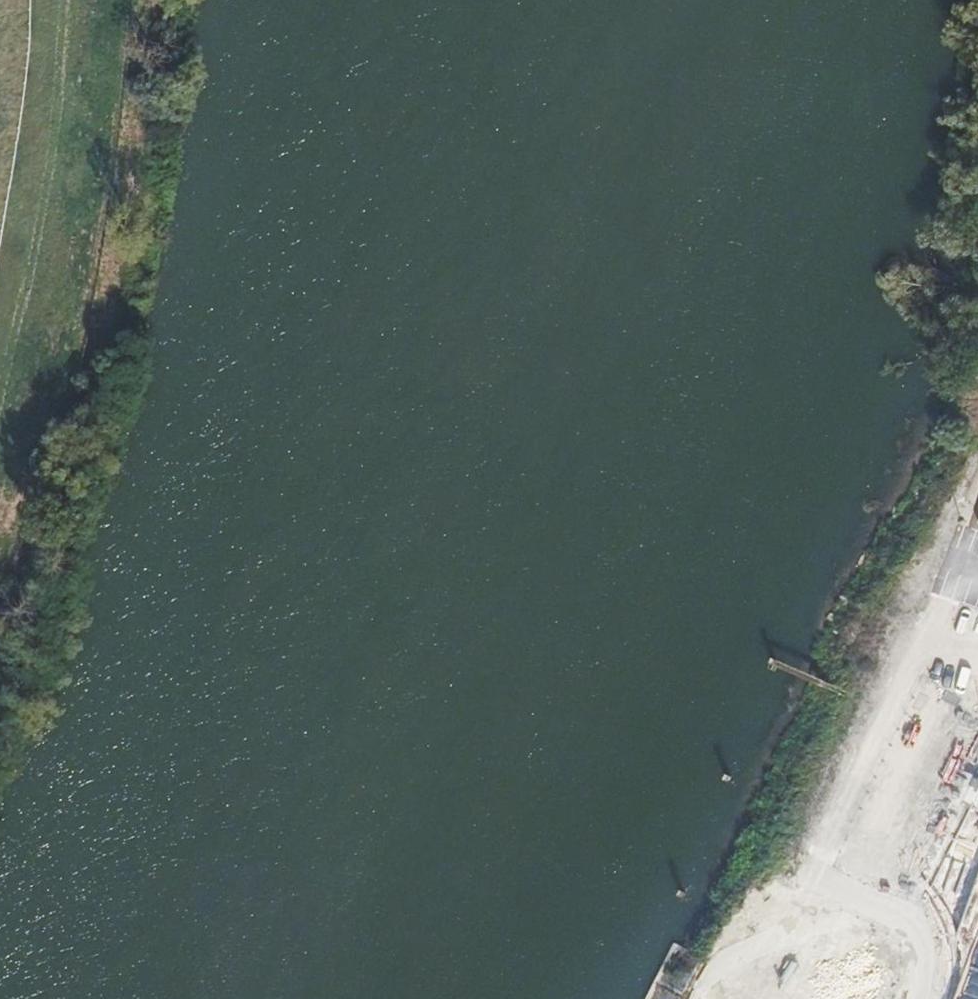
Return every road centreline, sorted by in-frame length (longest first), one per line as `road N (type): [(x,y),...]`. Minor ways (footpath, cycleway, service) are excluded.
road 1 (residential): [(916,998),(919,934),(904,913),(832,886)]

